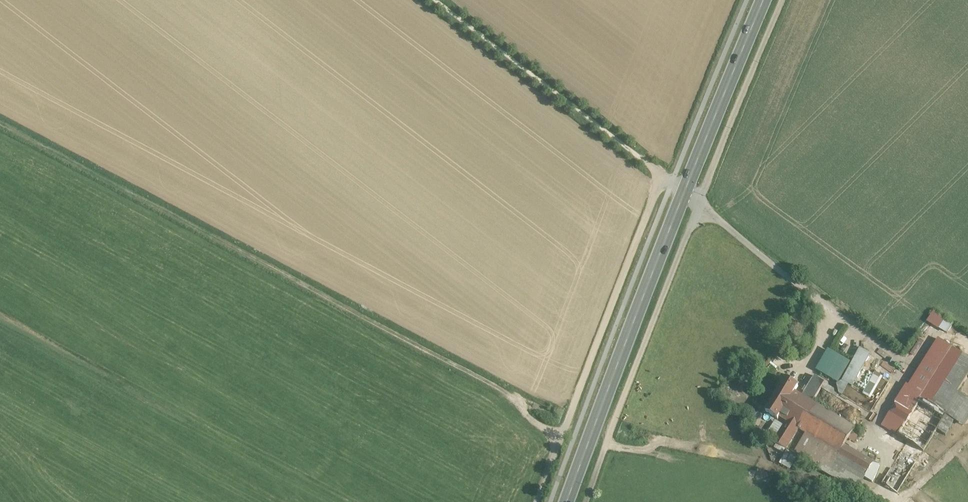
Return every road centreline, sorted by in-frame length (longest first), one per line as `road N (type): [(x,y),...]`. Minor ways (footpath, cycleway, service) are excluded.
road 1 (track): [(565,434),(535,421),(514,395),(0,121)]
road 2 (primary): [(767,0),(683,194),(567,501)]
road 3 (track): [(661,173),(537,501)]
road 4 (track): [(587,501),(699,203)]
road 5 (track): [(436,0),(661,173)]
road 6 (track): [(699,203),(829,314),(829,330),(809,368)]
road 7 (track): [(783,0),(699,203)]

